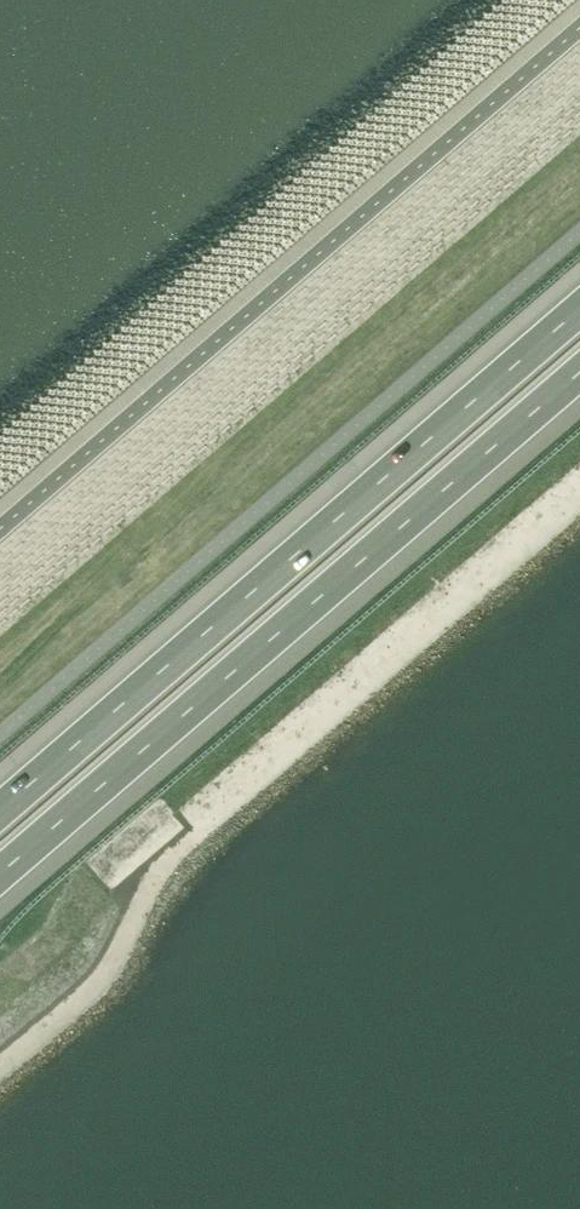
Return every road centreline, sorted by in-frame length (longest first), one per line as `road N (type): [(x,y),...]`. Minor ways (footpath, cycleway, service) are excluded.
road 1 (motorway): [(579,307),(0,809)]
road 2 (motorway): [(0,872),(579,371)]

